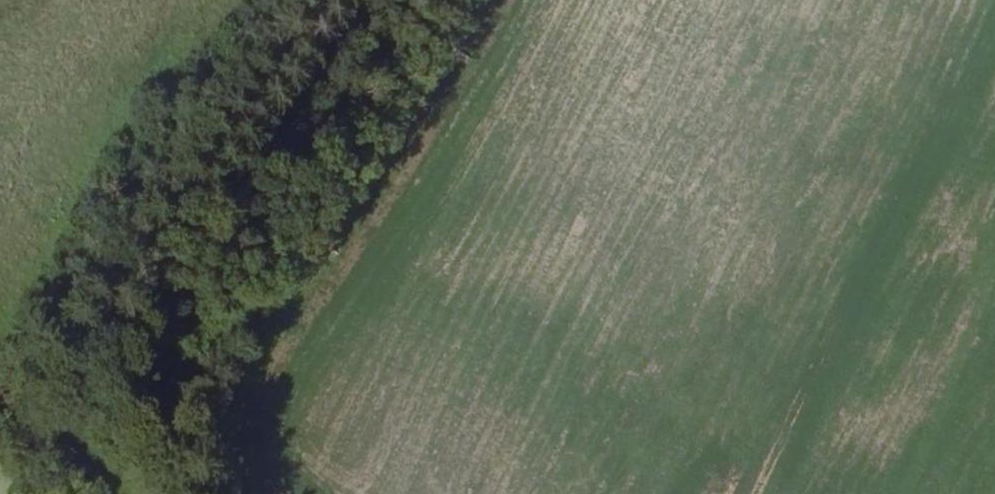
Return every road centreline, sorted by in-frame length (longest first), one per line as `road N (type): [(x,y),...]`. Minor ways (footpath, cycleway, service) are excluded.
road 1 (track): [(806,493),(829,466),(861,388),(863,341),(846,301),(795,254),(656,169),(633,124),(634,84),(661,36),(702,0)]
road 2 (track): [(118,493),(110,474),(0,393)]

